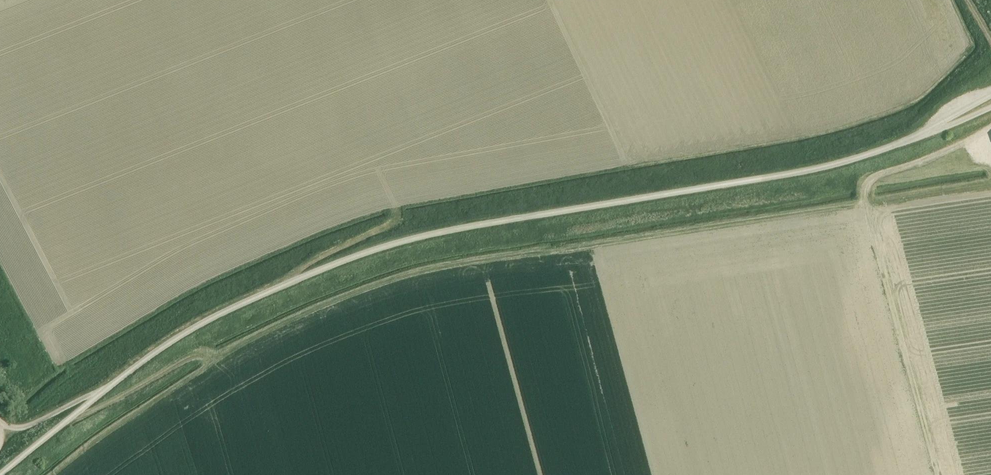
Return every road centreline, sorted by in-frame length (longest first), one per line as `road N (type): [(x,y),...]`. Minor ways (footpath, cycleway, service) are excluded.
road 1 (unclassified): [(2,474),(165,353),(387,251),(826,167),(918,137),(990,97)]

